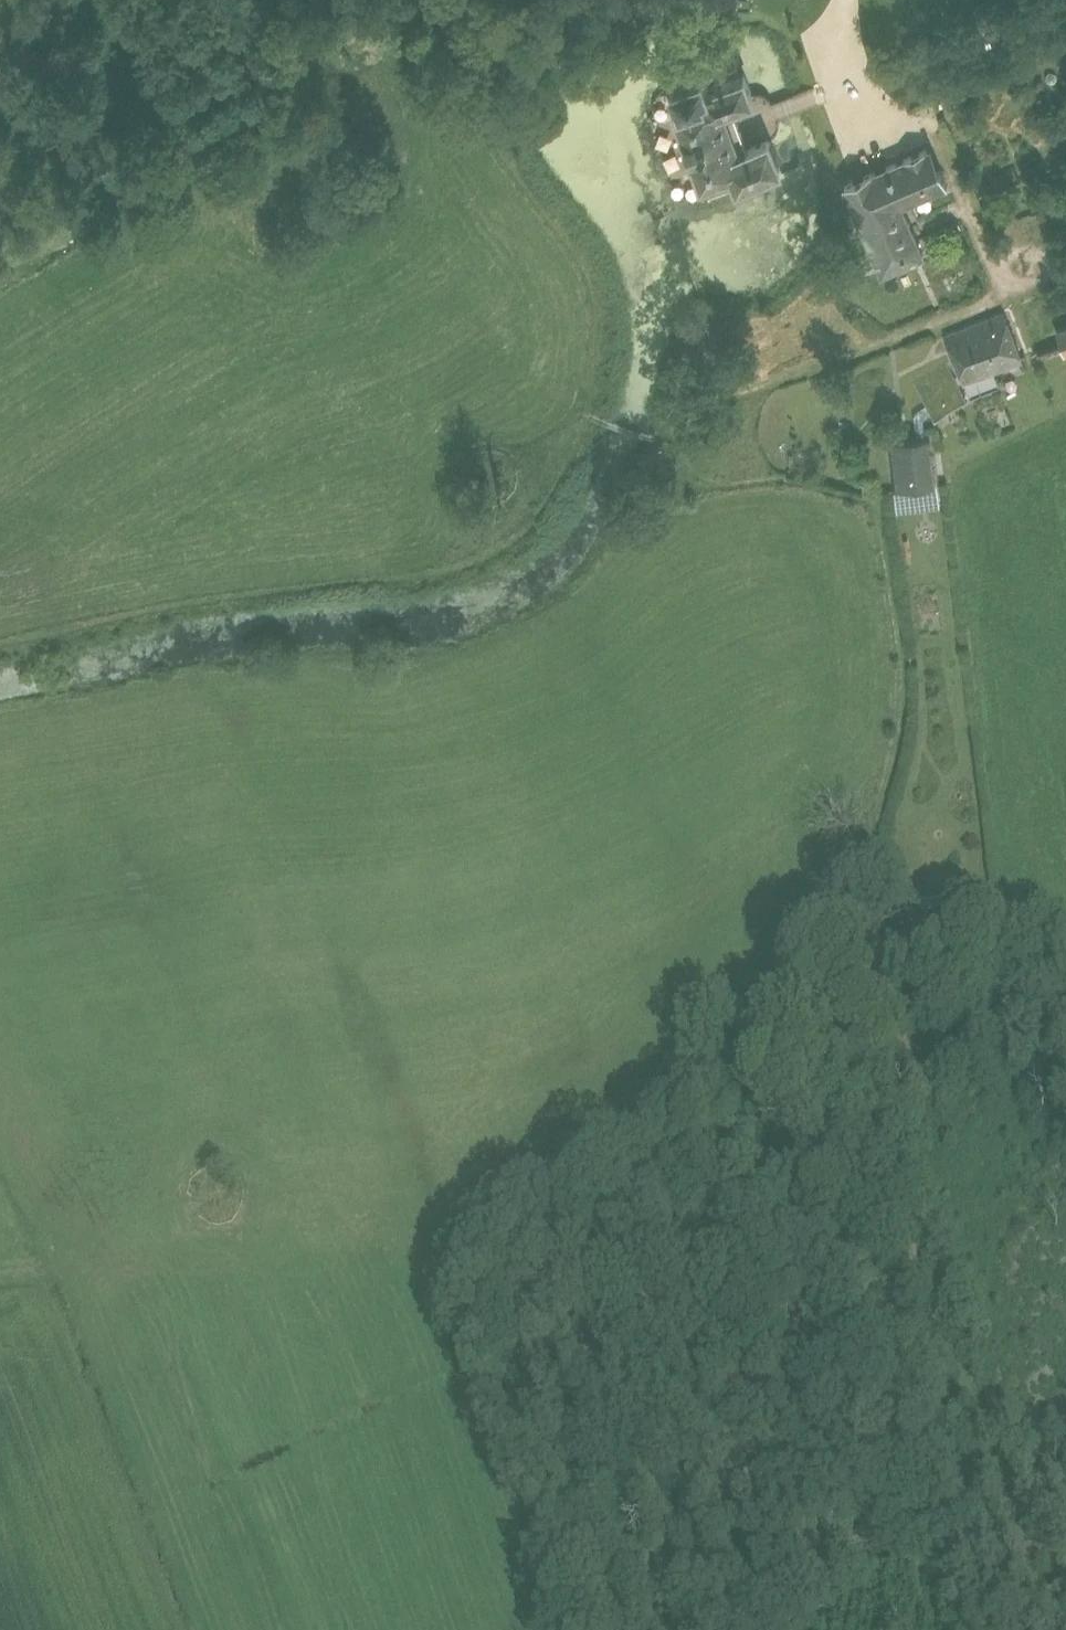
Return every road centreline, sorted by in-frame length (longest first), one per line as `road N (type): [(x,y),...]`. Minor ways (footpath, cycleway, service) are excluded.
road 1 (track): [(407,3),(159,148),(0,254)]
road 2 (track): [(848,0),(848,72),(869,113),(940,134),(1000,293)]

